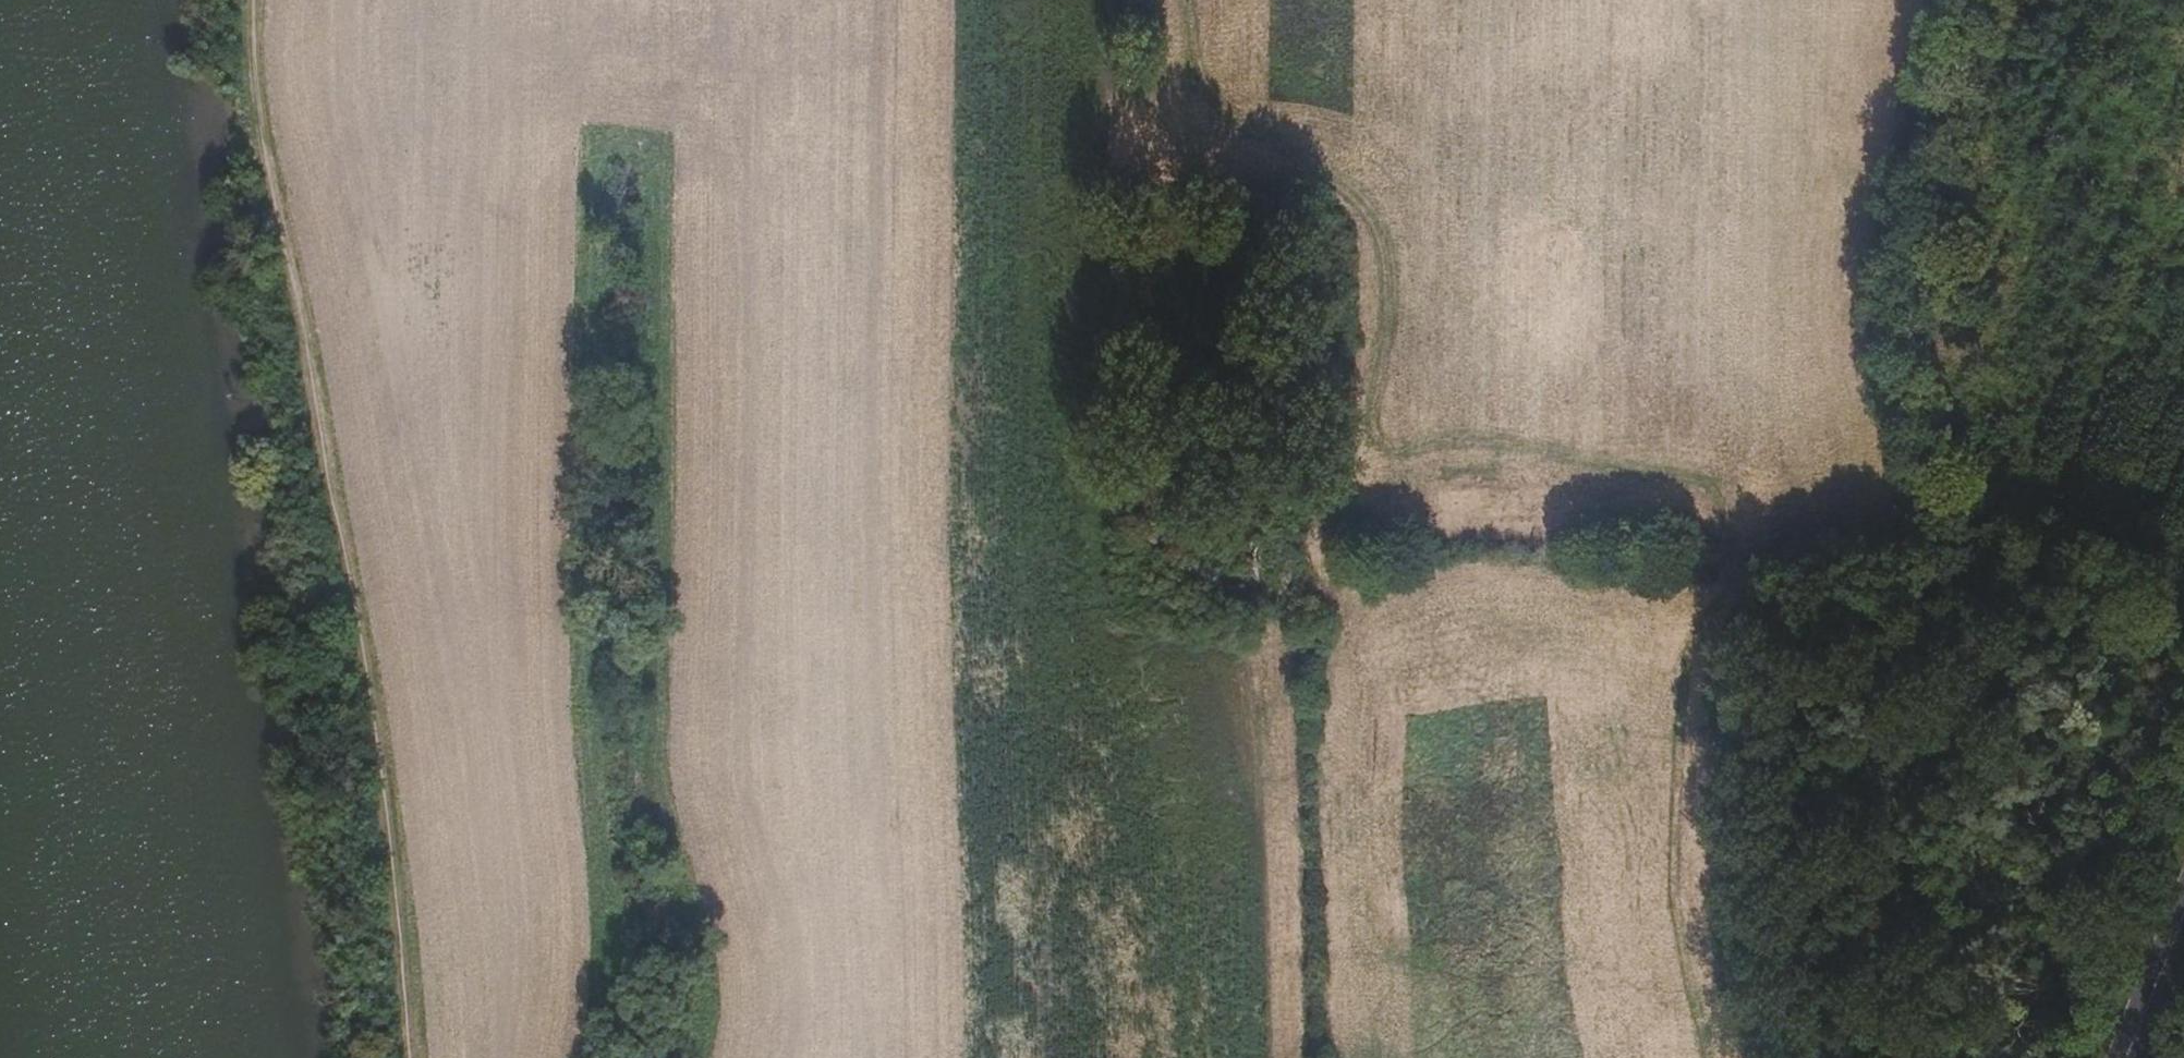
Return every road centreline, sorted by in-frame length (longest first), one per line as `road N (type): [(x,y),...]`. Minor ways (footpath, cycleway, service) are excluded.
road 1 (primary): [(2129,1057),(2183,922)]

